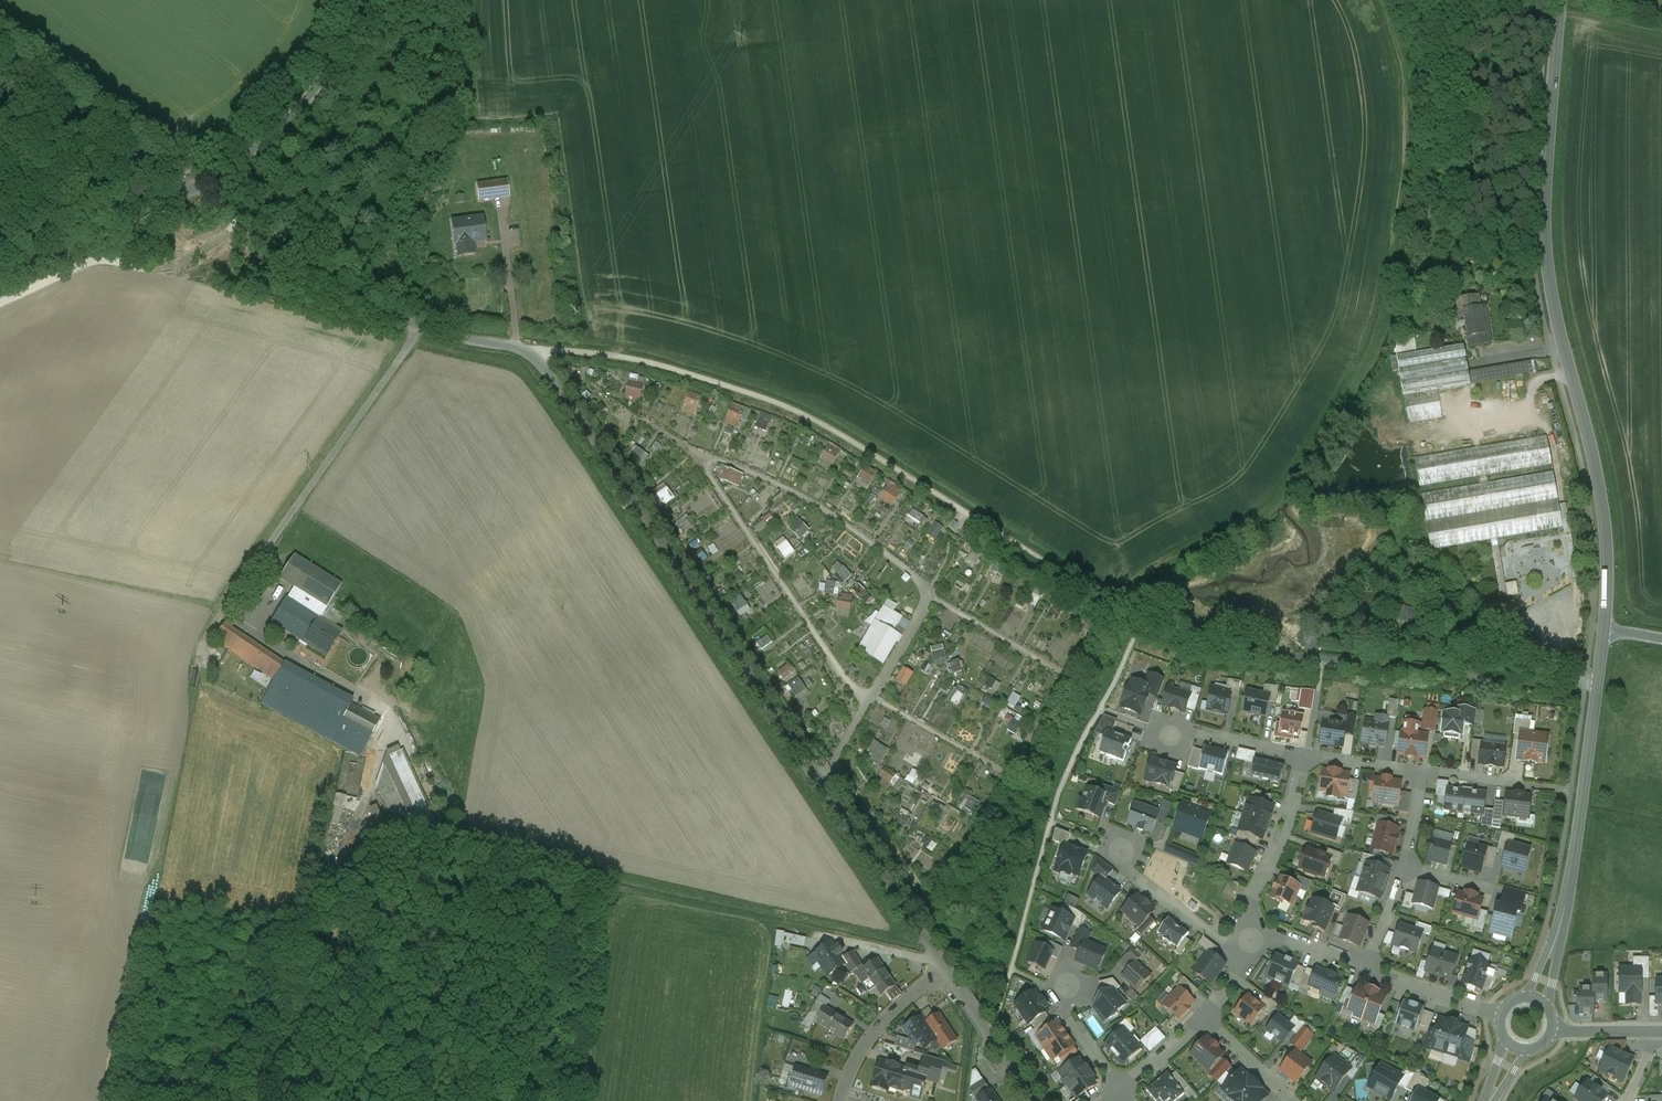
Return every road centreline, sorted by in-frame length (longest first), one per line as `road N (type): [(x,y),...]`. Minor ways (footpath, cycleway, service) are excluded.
road 1 (track): [(1585,686),(1217,649),(1050,566),(846,434),(715,381),(624,359),(525,351)]
road 2 (unclassified): [(525,351),(946,969)]
road 3 (tertiary): [(1604,629),(1600,497),(1547,263),(1561,0)]
road 4 (unclassified): [(525,351),(421,328),(384,311),(203,185)]
road 5 (tertiary): [(1556,937),(1604,629)]
road 6 (unclassified): [(203,185),(301,111),(331,71),(362,0)]
road 7 (unclassified): [(203,185),(154,170),(0,49)]
road 8 (unclassified): [(0,279),(203,185)]
road 9 (residential): [(1247,942),(1252,896),(1289,815),(1305,756)]
road 10 (residential): [(839,1100),(872,1035),(946,969)]
road 11 (unclassified): [(946,969),(1036,1100)]
road 12 (residential): [(1366,970),(1502,1015)]
road 13 (residential): [(1130,874),(1216,940),(1247,942)]
road 14 (residential): [(1422,771),(1553,789)]
road 15 (residential): [(1247,942),(1288,937),(1366,970)]
road 16 (residential): [(1291,1100),(1203,1018)]

